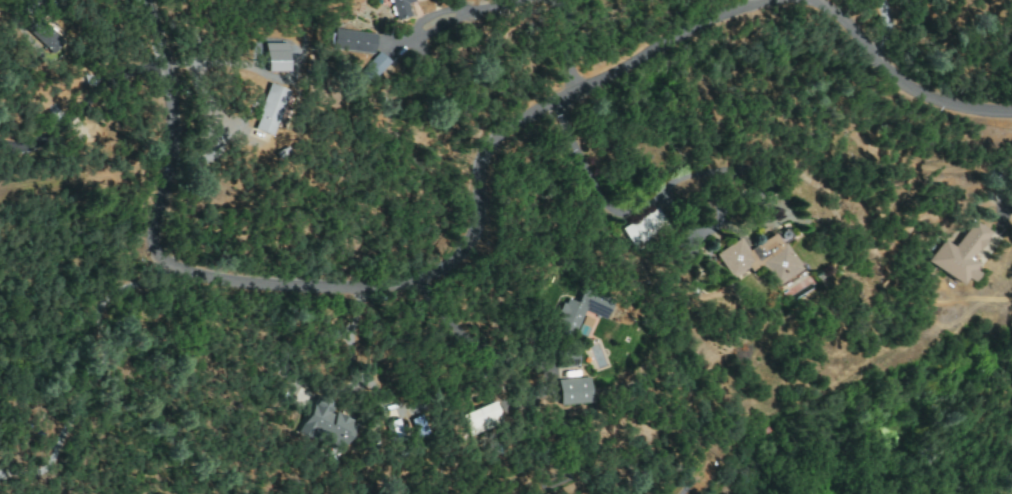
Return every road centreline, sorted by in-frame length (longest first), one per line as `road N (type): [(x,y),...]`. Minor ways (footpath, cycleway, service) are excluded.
road 1 (residential): [(779,0),(738,10),(525,114),(484,156),(473,237),(460,256),(363,290),(192,274),(170,247),(148,0)]
road 2 (residential): [(1011,113),(914,95),(869,34),(814,0)]

